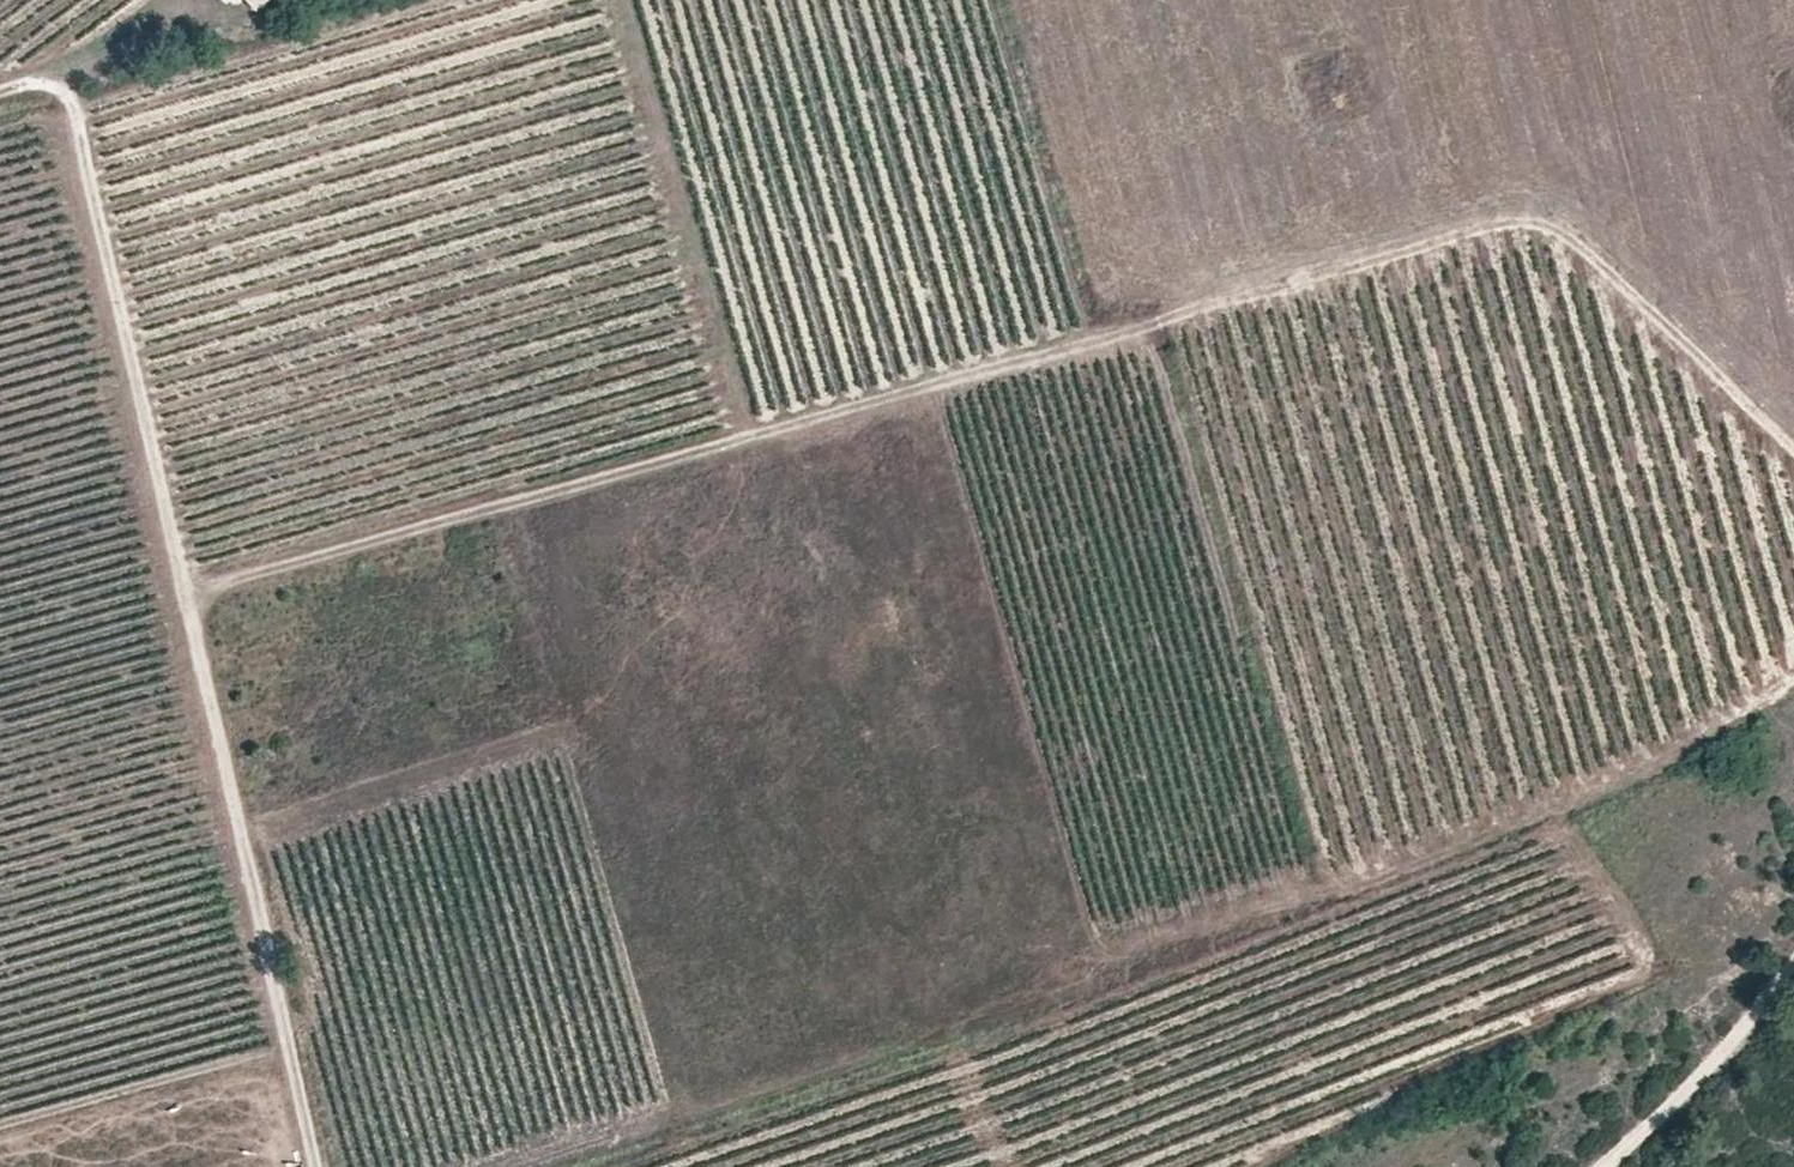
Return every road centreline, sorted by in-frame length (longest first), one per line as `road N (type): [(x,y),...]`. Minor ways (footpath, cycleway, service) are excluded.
road 1 (track): [(1793,445),(1603,266),(1553,226),(1523,222),(368,542),(220,585),(190,606)]
road 2 (track): [(317,1166),(80,129),(68,98),(40,84),(0,91)]
road 3 (track): [(1597,1166),(1793,960)]

